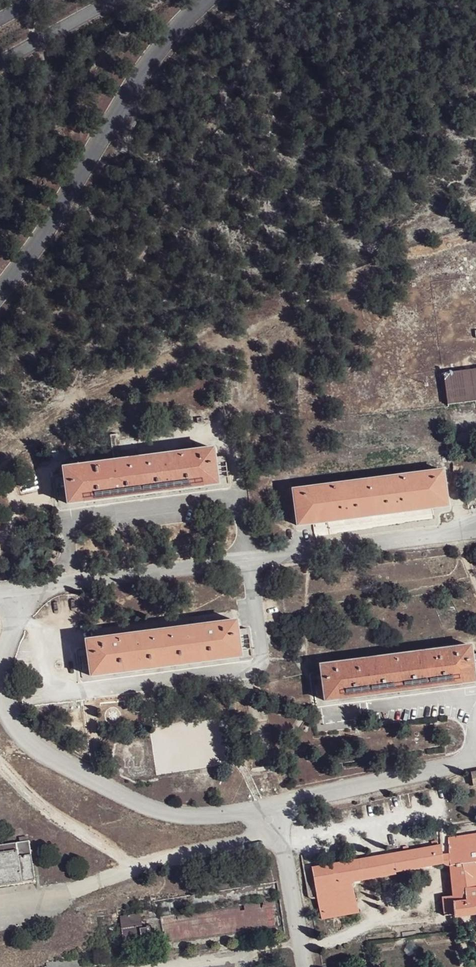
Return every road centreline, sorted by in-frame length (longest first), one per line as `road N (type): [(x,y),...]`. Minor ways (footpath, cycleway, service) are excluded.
road 1 (unclassified): [(0,291),(137,77),(207,0)]
road 2 (unclassified): [(278,806),(308,966)]
road 3 (unclassified): [(0,73),(131,0)]

